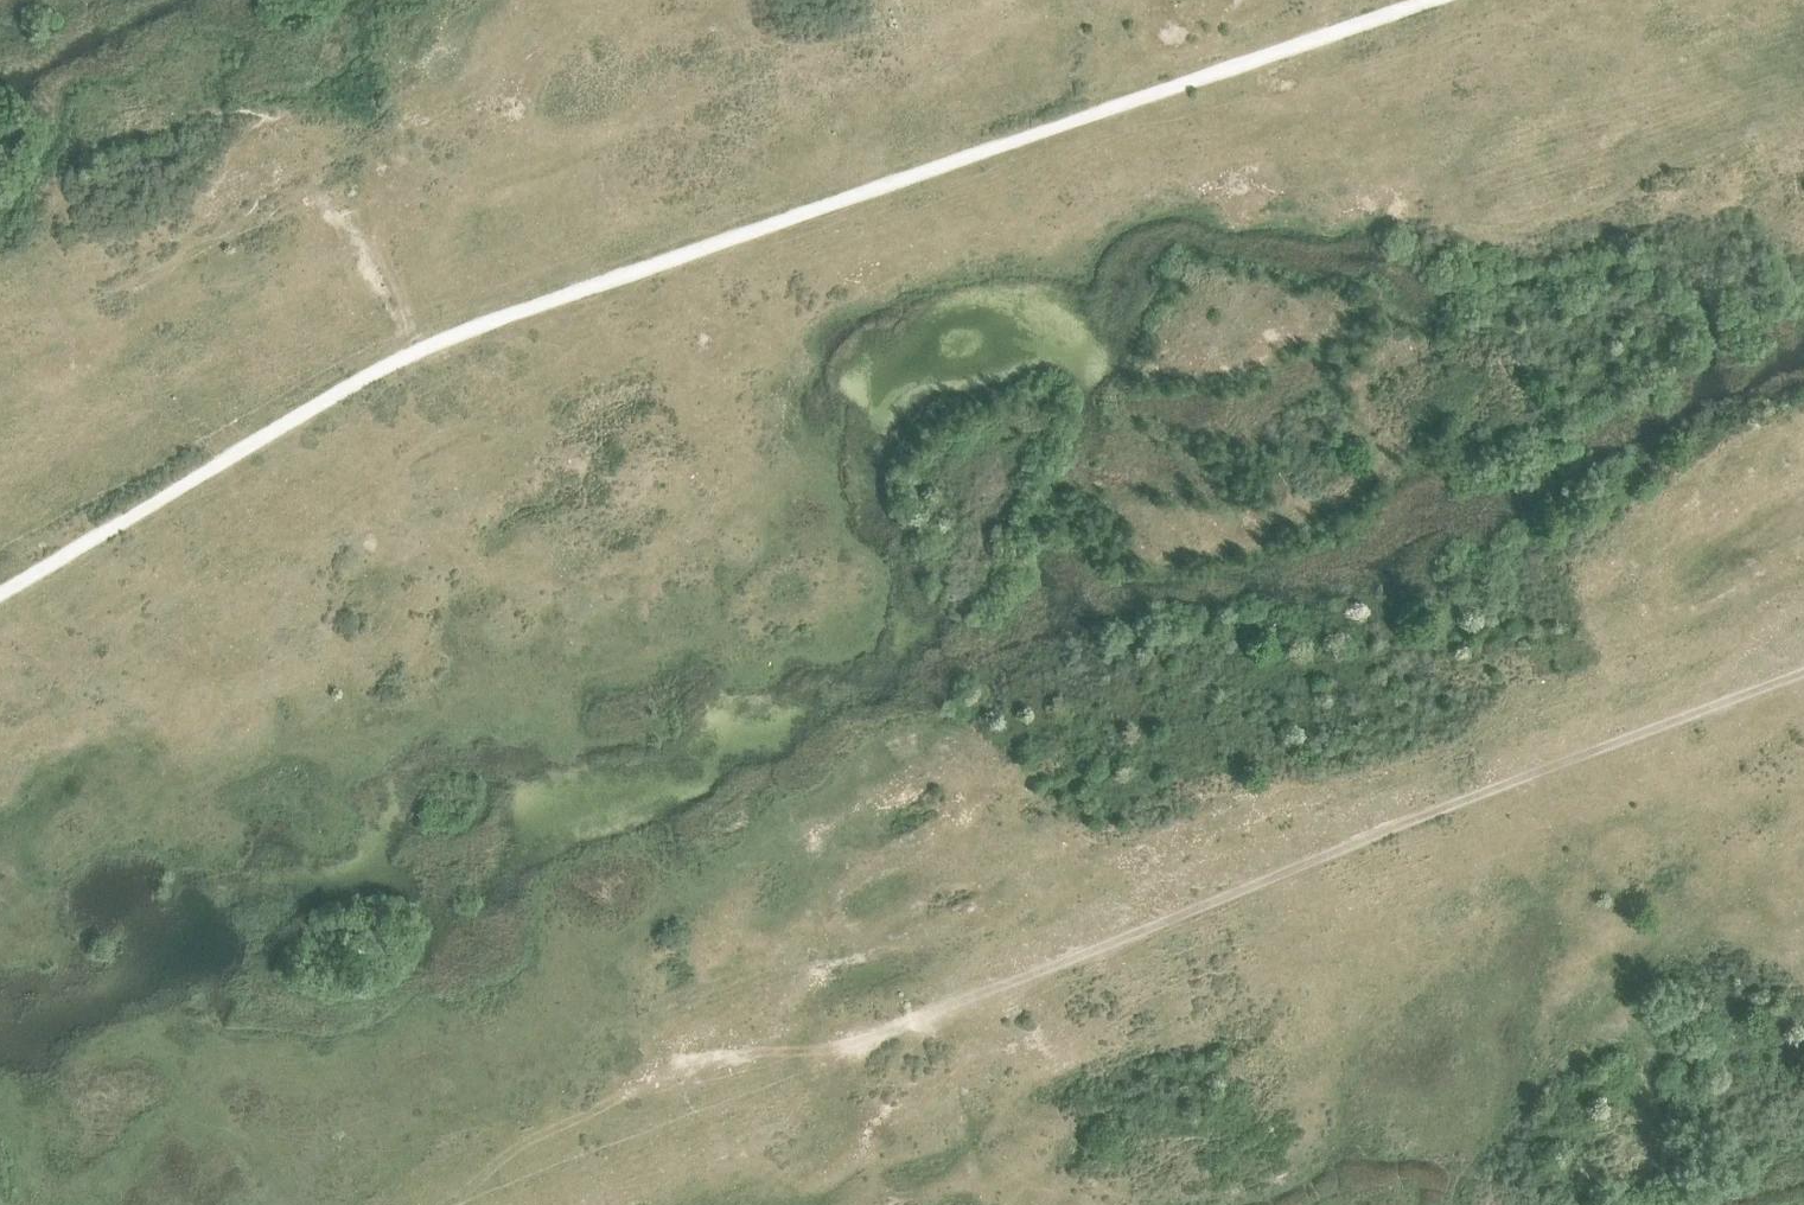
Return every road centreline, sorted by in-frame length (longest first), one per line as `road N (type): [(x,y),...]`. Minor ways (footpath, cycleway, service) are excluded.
road 1 (track): [(0,593),(396,361),(528,307),(1430,0)]
road 2 (track): [(441,1204),(523,1144),(691,1064),(858,1041),(1073,968),(1605,747),(1803,674)]

